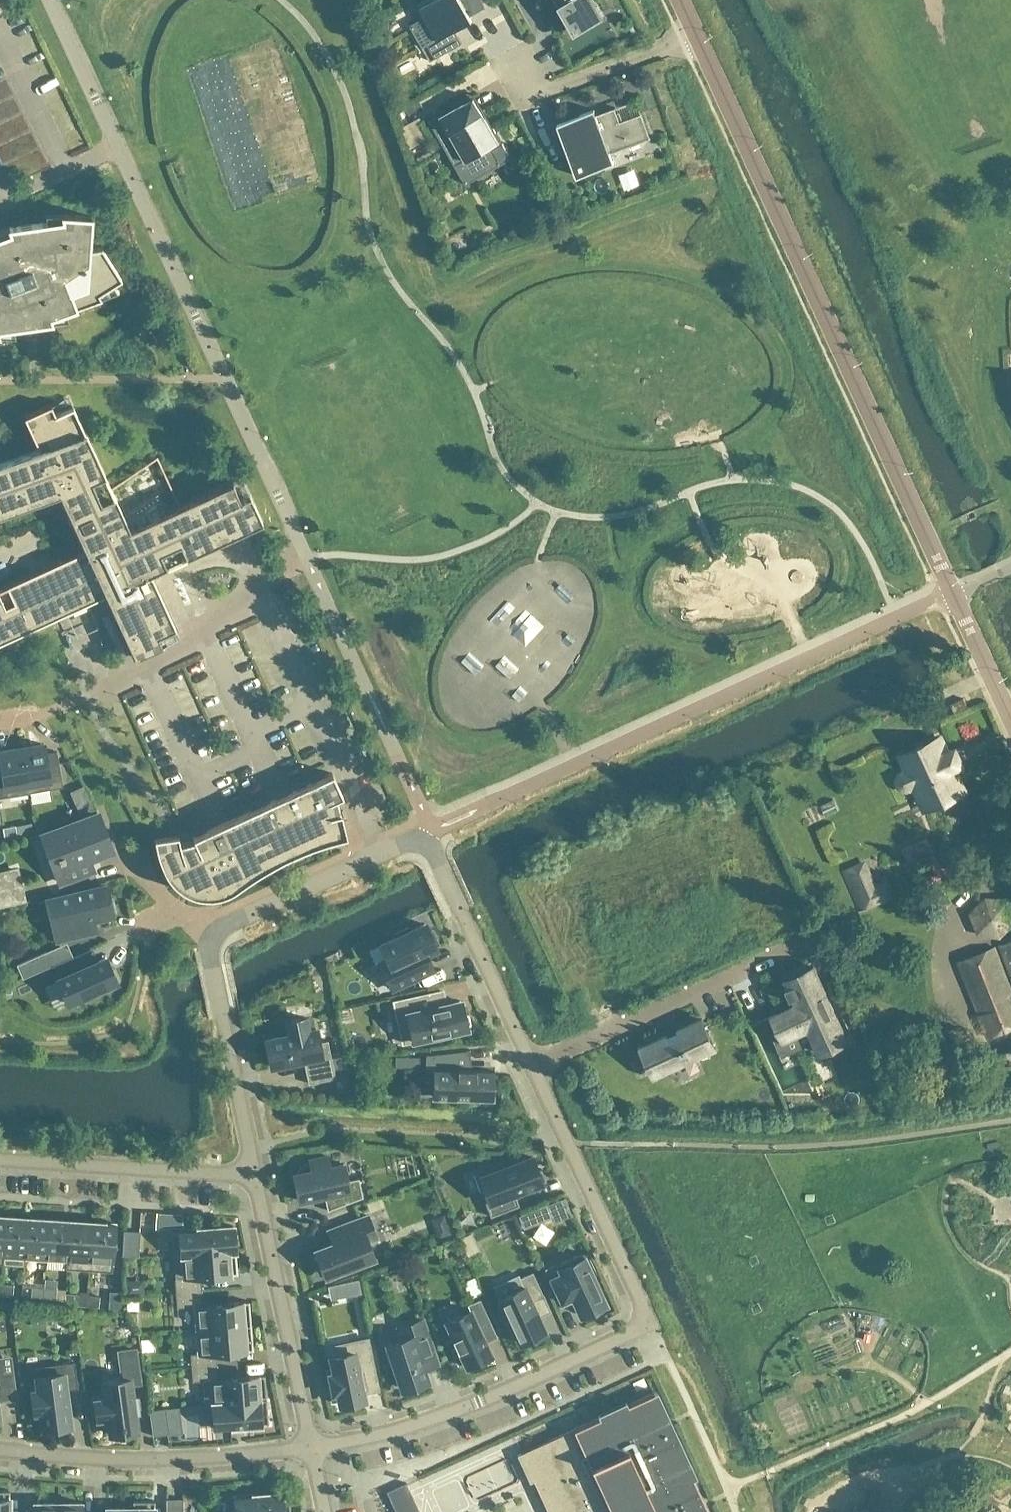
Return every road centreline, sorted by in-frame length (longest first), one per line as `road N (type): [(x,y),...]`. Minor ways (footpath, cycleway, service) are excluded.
road 1 (residential): [(310,1448),(384,1434),(478,1402),(648,1324),(433,849)]
road 2 (residential): [(1010,723),(698,36)]
road 3 (residential): [(311,571),(51,0)]
road 4 (residential): [(0,1450),(127,1460),(310,1448)]
road 5 (residential): [(254,1176),(310,1448)]
road 6 (residential): [(0,1160),(254,1176)]
road 7 (residential): [(209,953),(223,930),(409,843)]
road 8 (residential): [(209,953),(254,1176)]
road 9 (residential): [(698,36),(527,95),(506,67)]

